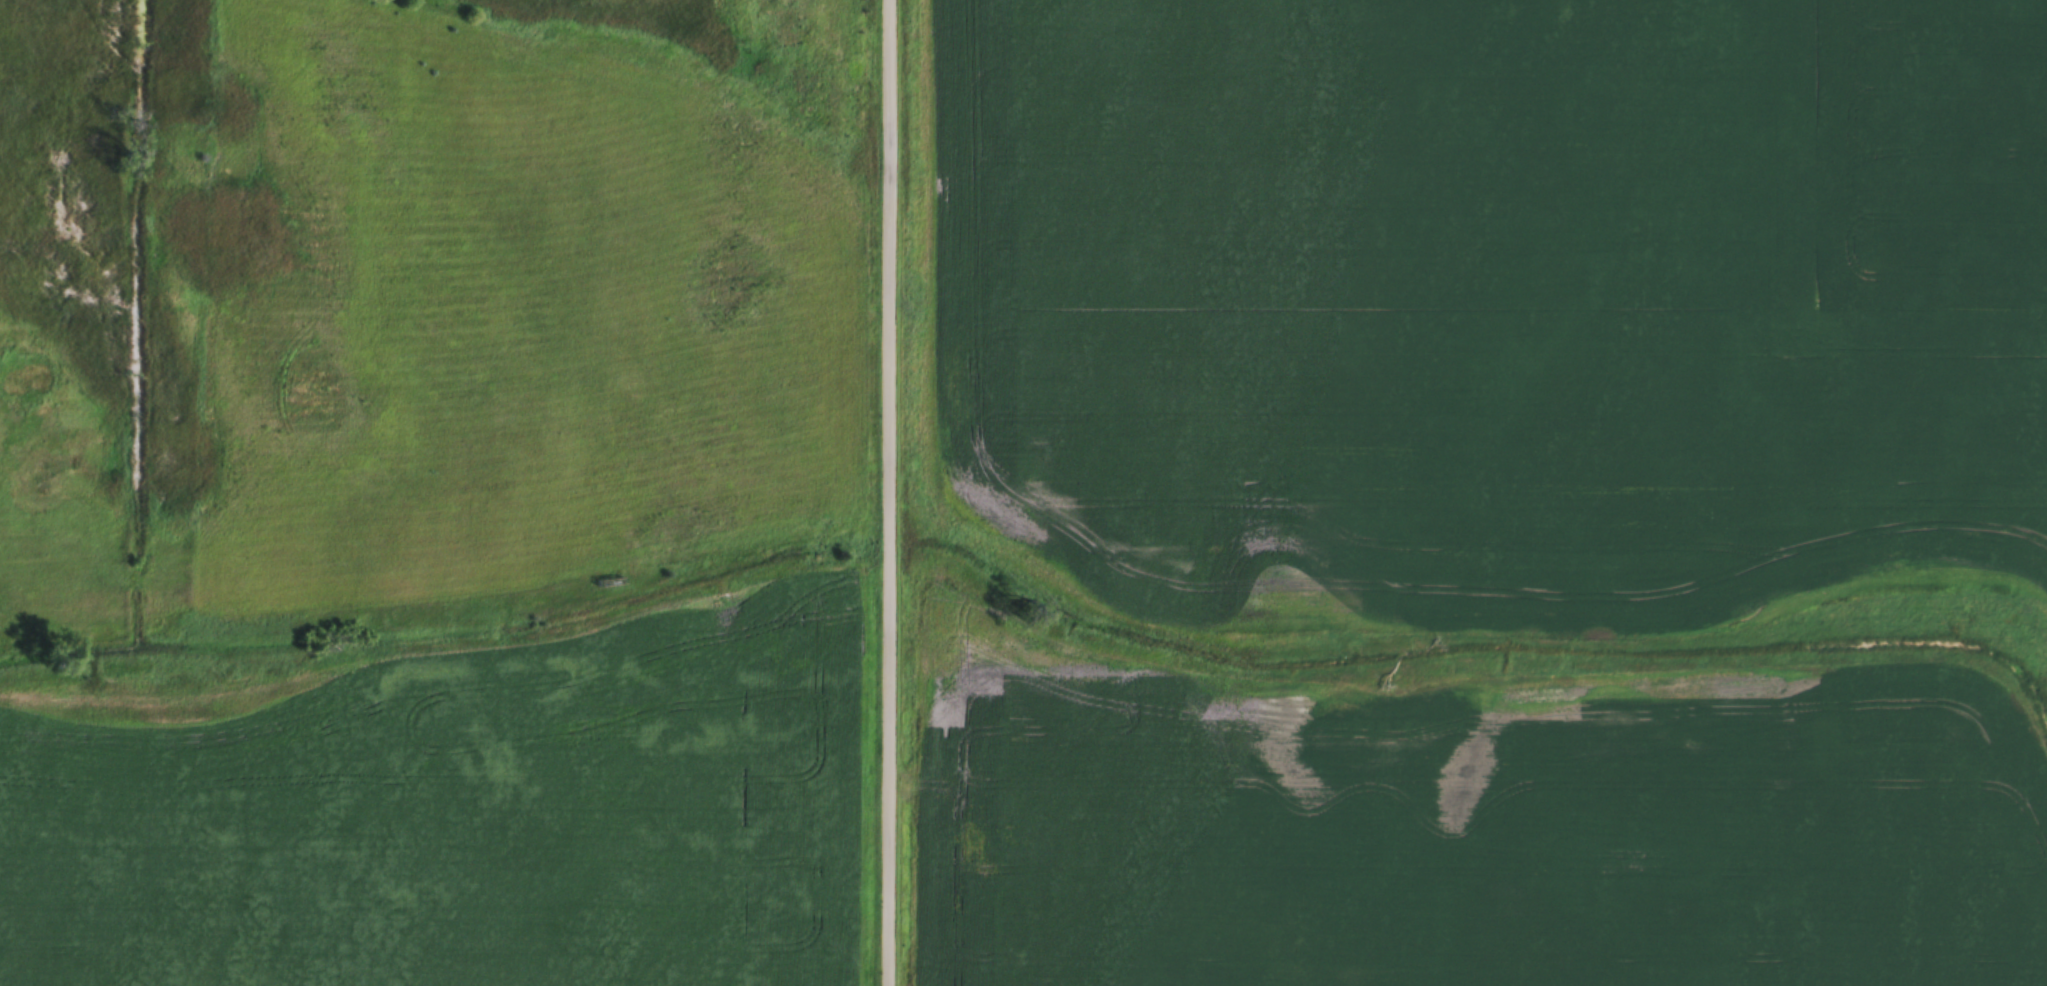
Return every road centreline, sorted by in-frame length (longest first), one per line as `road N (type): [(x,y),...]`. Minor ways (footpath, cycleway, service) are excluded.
road 1 (residential): [(890,985),(891,0)]

